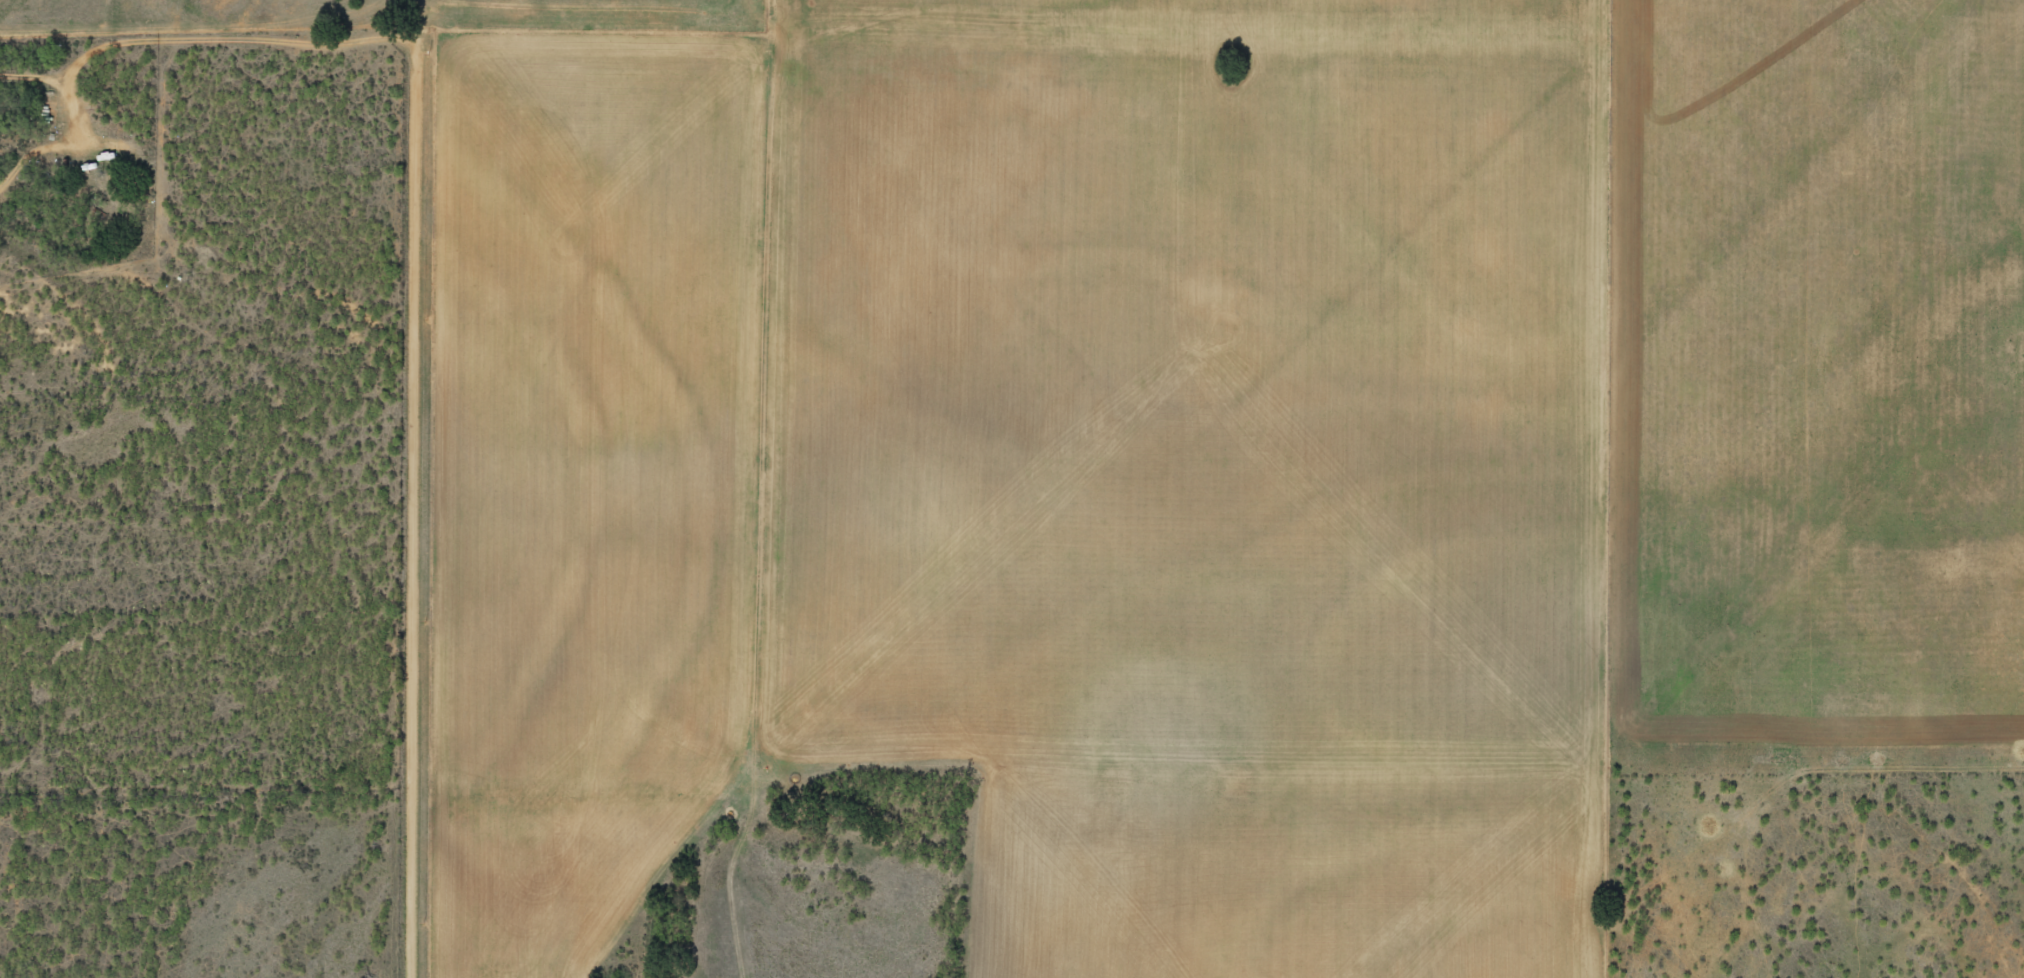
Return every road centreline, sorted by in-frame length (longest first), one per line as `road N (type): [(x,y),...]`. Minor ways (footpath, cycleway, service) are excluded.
road 1 (residential): [(435,977),(441,259),(456,59)]

